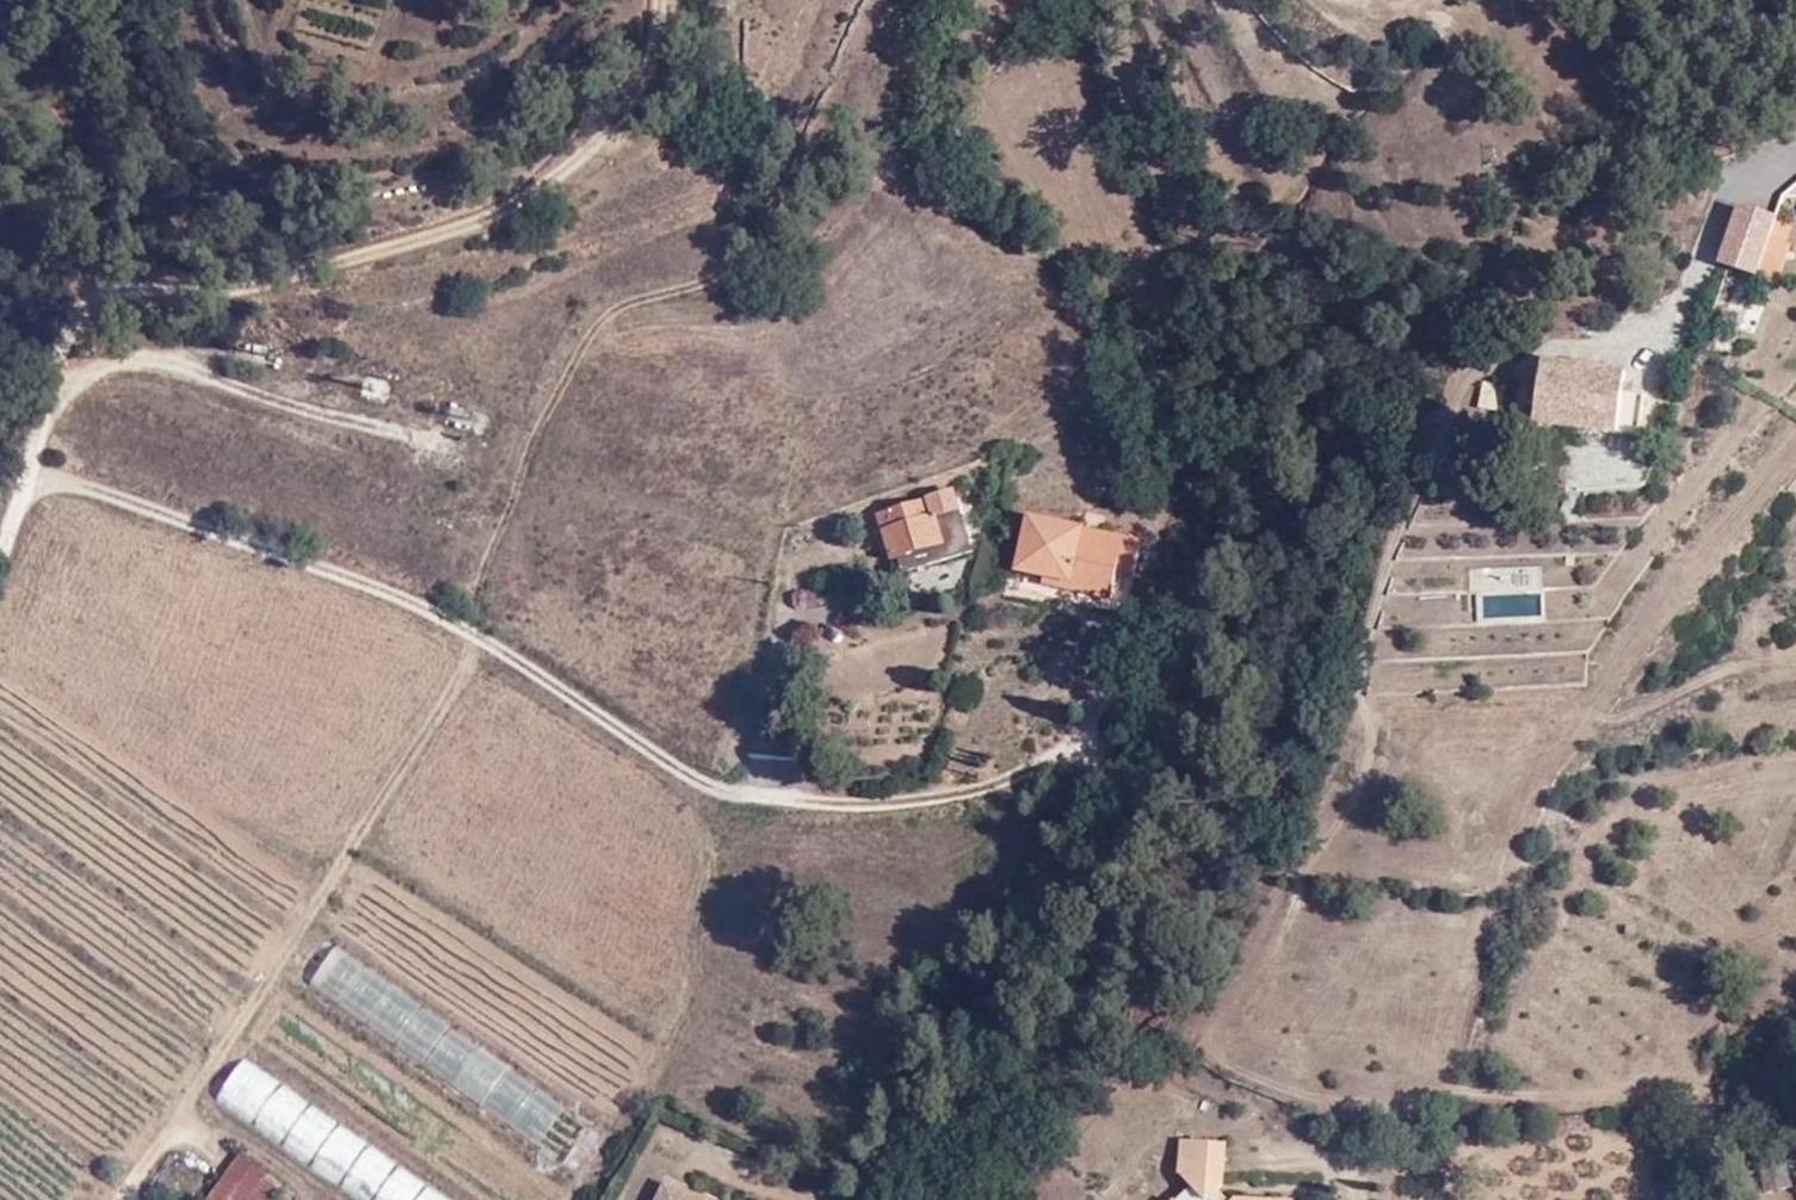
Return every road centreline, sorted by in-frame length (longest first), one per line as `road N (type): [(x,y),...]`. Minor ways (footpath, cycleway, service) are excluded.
road 1 (residential): [(14,493),(31,483),(73,487),(455,627),(564,690),(654,758),(745,796),(844,808),(963,793),(1030,759)]
road 2 (unclassified): [(14,493),(50,362),(82,312),(149,285),(251,289),(536,202),(636,102),(678,0)]

